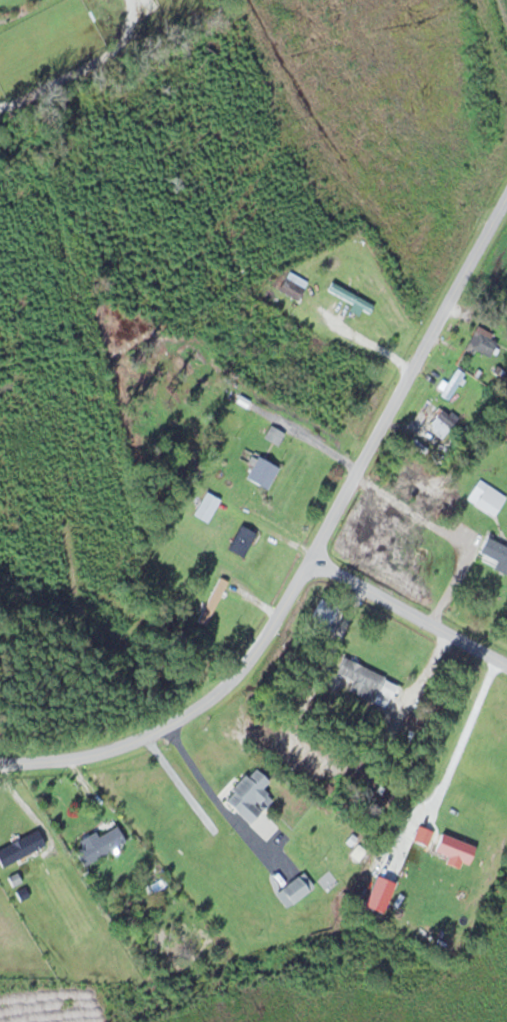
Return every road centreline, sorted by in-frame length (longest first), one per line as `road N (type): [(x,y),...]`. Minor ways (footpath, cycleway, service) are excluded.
road 1 (residential): [(0,760),(77,760),(179,721),(240,678),(506,195)]
road 2 (residential): [(506,662),(309,563)]

